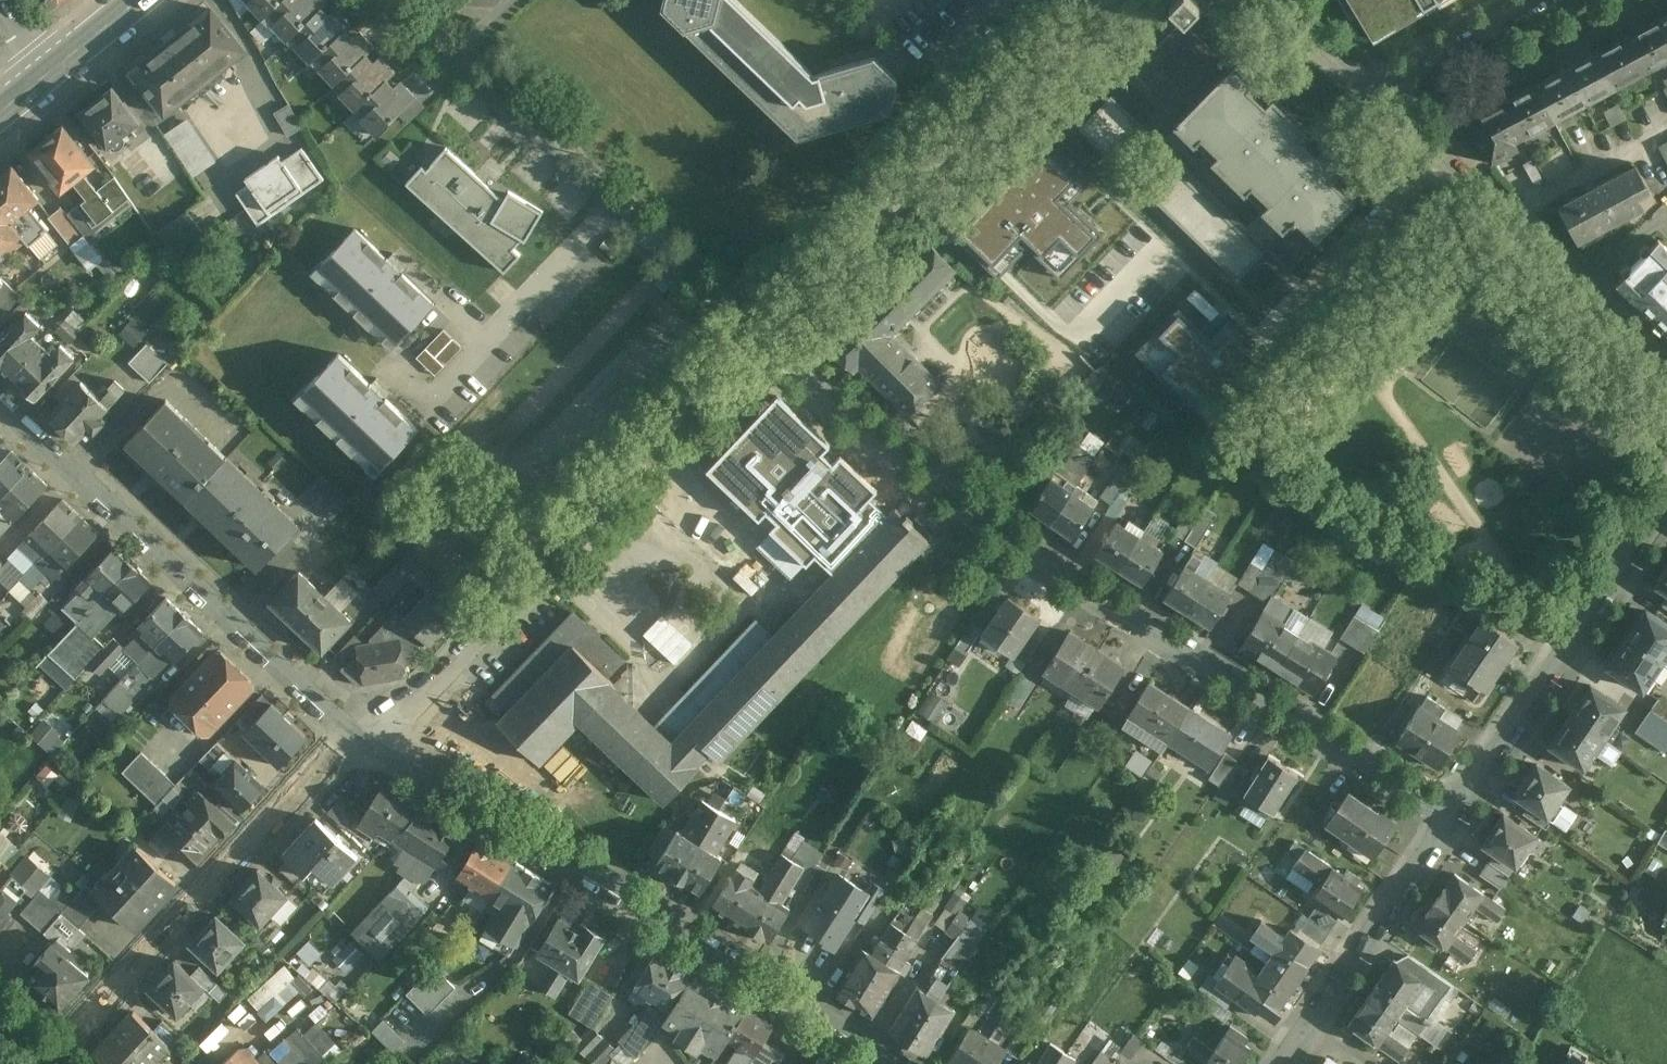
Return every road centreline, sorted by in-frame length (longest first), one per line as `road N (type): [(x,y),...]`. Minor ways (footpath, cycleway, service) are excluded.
road 1 (residential): [(1456,809),(1020,548),(756,333)]
road 2 (residential): [(905,1063),(380,737)]
road 3 (residential): [(360,725),(278,662),(0,397)]
road 4 (residential): [(756,333),(405,0)]
road 5 (residential): [(756,333),(919,152),(1072,0)]
road 6 (residential): [(49,1053),(360,725)]
road 7 (residential): [(1666,382),(1372,78)]
road 8 (residential): [(1456,809),(1666,506)]
road 9 (residential): [(1274,1063),(1456,809)]
road 10 (residential): [(380,737),(543,560)]
road 11 (residential): [(1372,78),(1511,0)]

